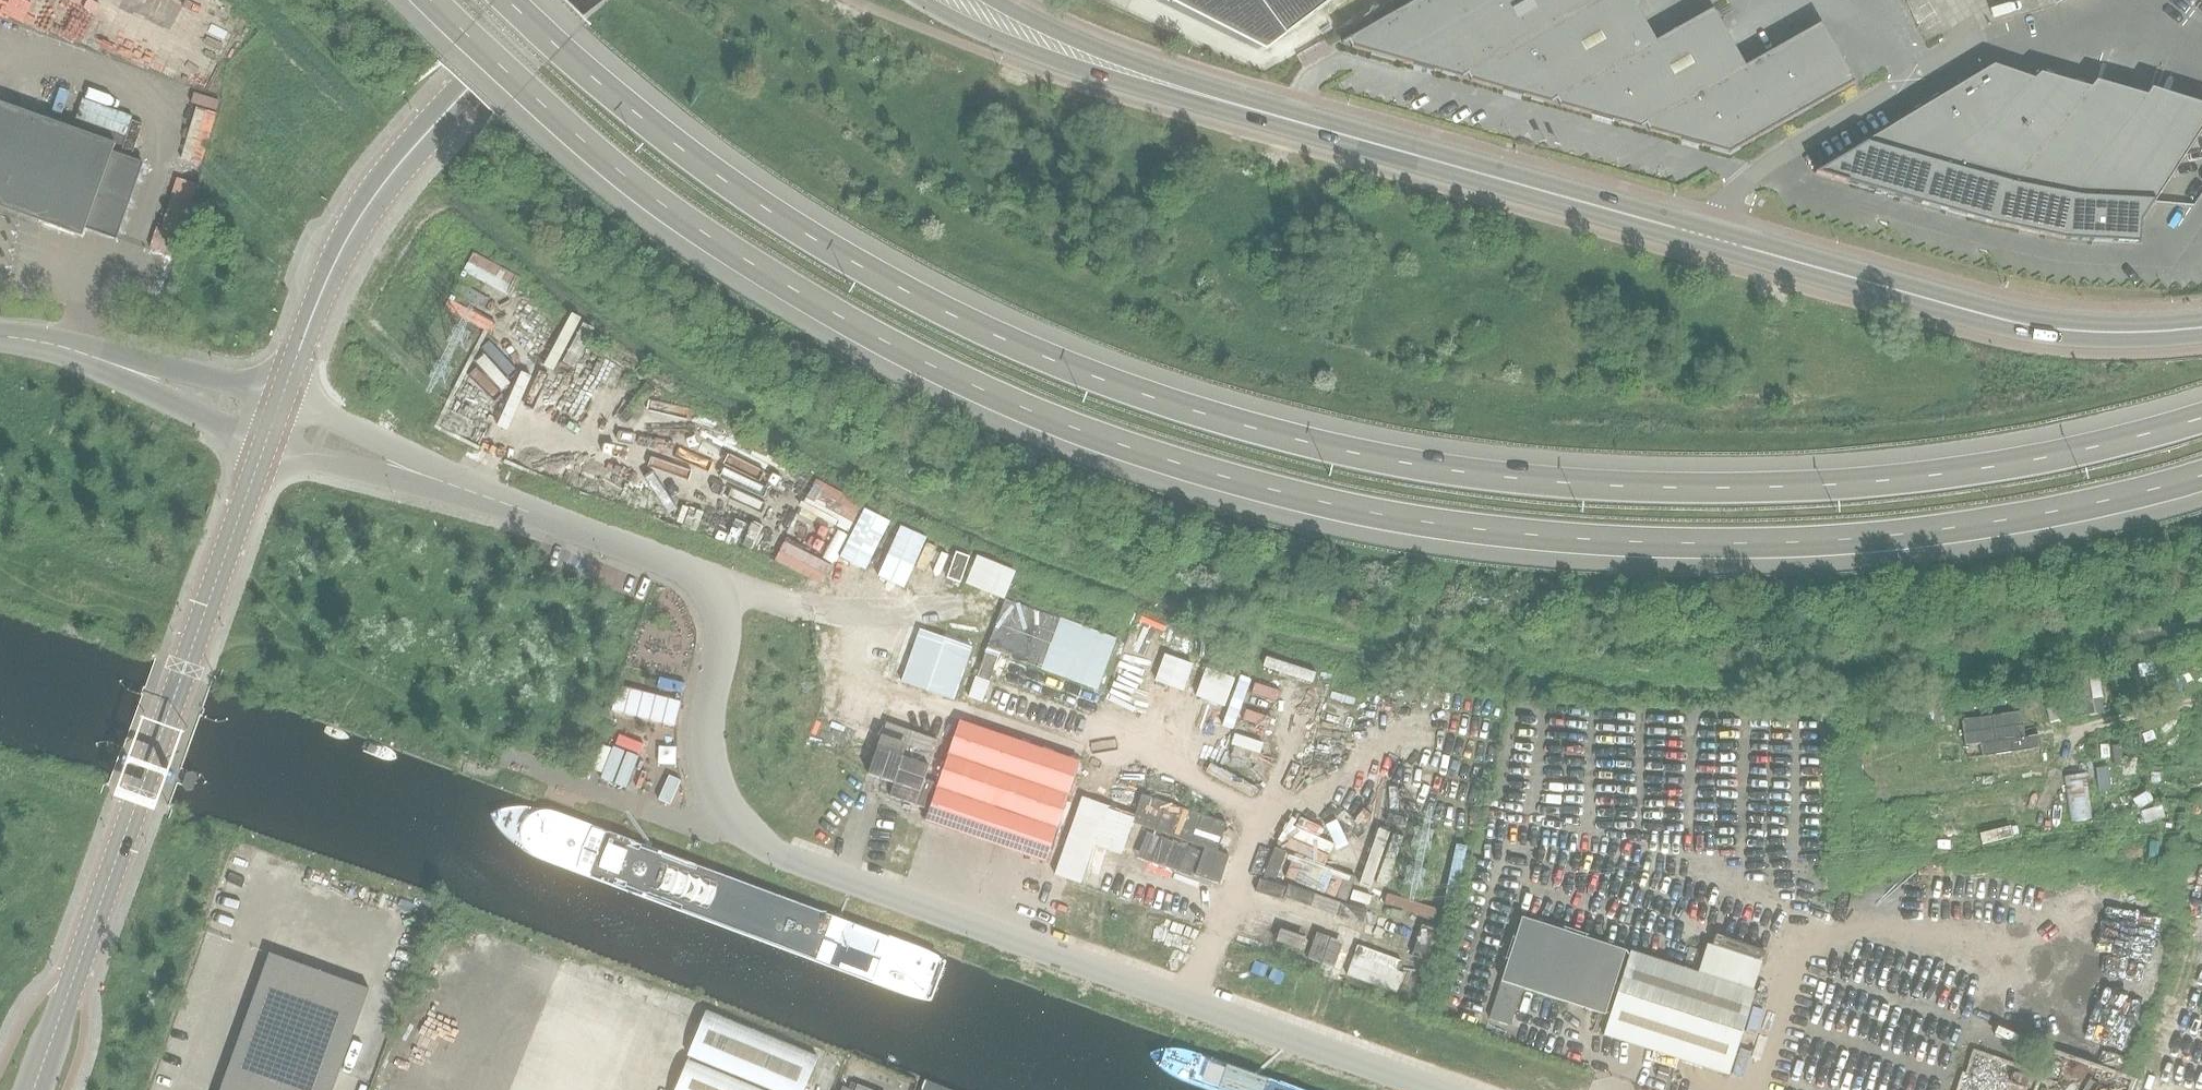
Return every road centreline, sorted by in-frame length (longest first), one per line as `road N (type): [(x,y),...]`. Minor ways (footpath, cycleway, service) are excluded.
road 1 (trunk): [(431,0),(639,192),(734,254),(1006,401),(1105,442),(1279,493),(1383,516),(1574,539),(1805,543),(1982,524),(2201,478)]
road 2 (trunk): [(2201,421),(2036,462),(1884,483),(1658,492),(1438,473),(1280,440),(1105,385),(935,307),(762,208),(507,0)]
road 3 (unclassified): [(1453,1089),(761,845),(719,802),(704,761),(705,716),(724,633),(714,597),(696,577),(271,418)]
road 4 (tertiary): [(2201,328),(2112,333),(2012,322),(1189,91)]
road 5 (tertiary): [(32,1089),(271,418)]
road 6 (tertiary): [(271,418),(329,274),(381,188),(551,0)]
road 7 (tertiary): [(918,0),(1095,73),(1189,91)]
road 8 (unclassified): [(271,418),(80,350),(0,336)]
road 9 (tertiary): [(1189,91),(993,0)]

